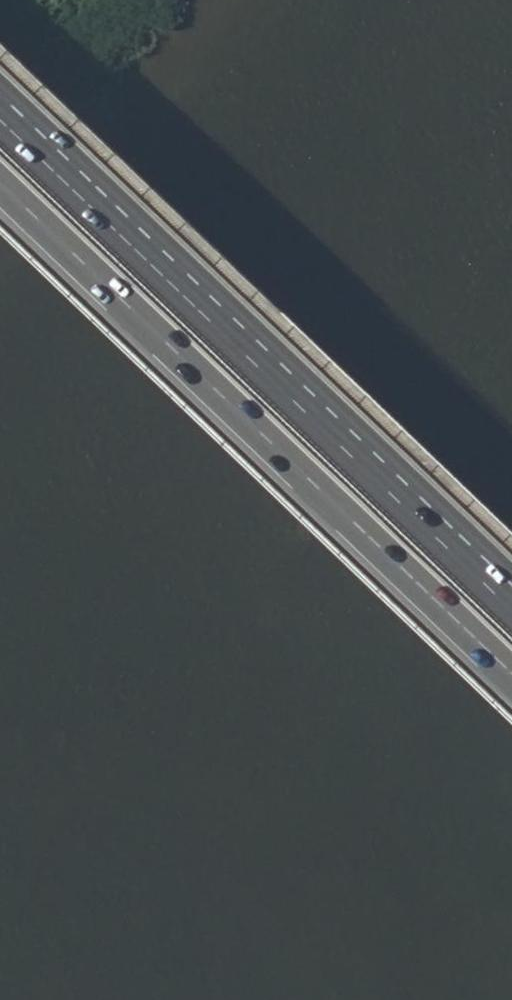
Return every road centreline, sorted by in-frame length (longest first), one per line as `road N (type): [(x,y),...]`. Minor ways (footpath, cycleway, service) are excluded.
road 1 (trunk): [(0,182),(511,673)]
road 2 (trunk): [(511,595),(0,105)]

